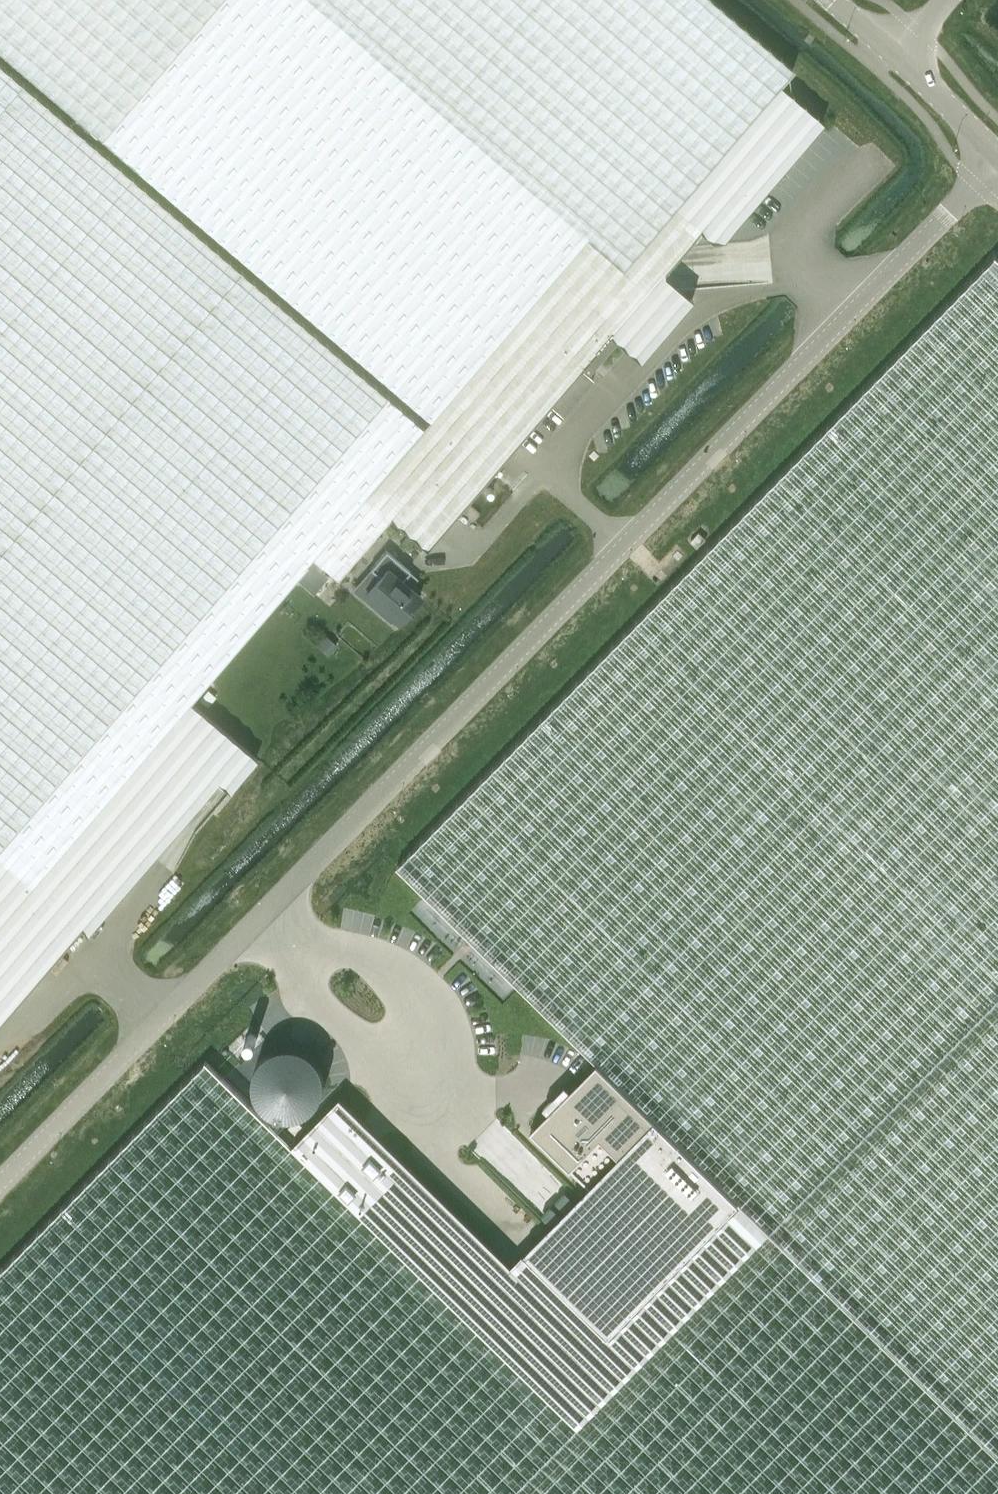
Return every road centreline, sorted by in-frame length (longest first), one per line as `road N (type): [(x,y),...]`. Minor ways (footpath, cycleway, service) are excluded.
road 1 (unclassified): [(0,1192),(997,160)]
road 2 (tertiary): [(899,57),(997,154)]

